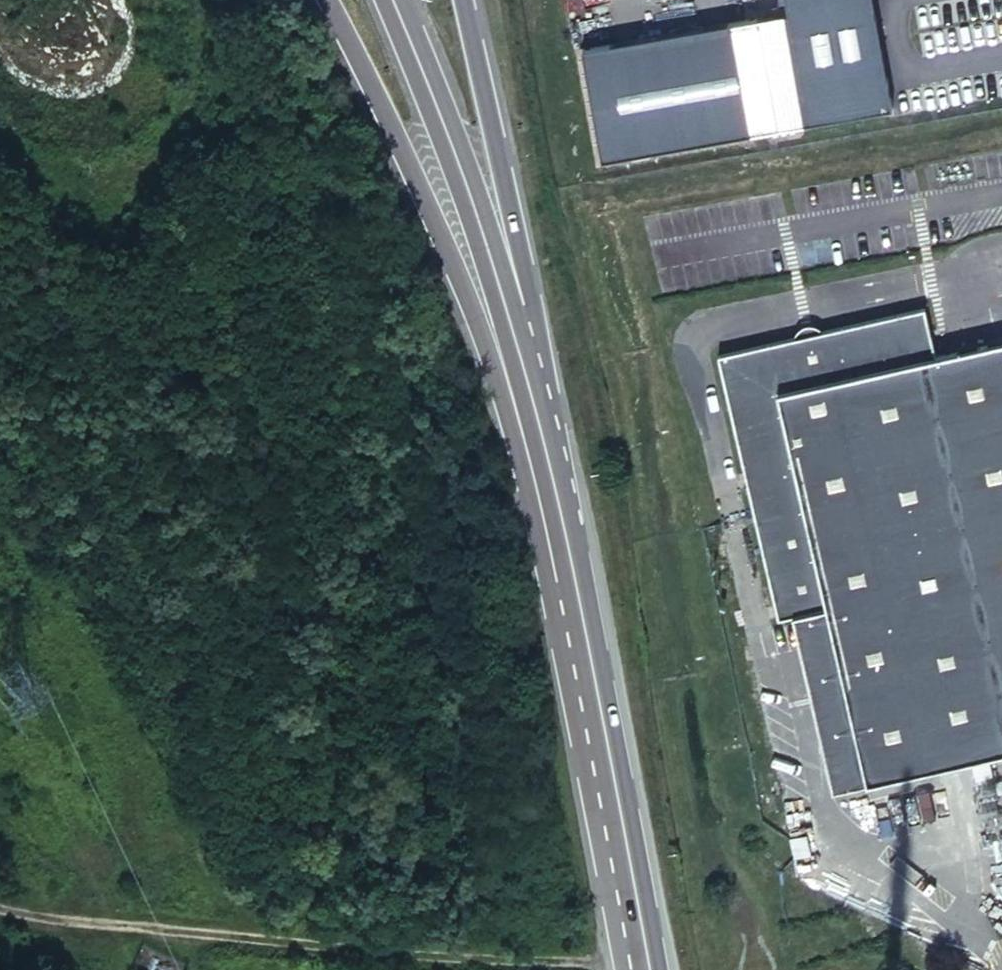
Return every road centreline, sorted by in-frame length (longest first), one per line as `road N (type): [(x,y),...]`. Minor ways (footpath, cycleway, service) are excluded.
road 1 (trunk): [(328,0),(493,359),(548,570),(587,684)]
road 2 (track): [(0,909),(251,938),(644,965)]
road 3 (primary): [(392,0),(483,231),(540,413)]
road 4 (trunk): [(540,413),(527,302),(462,0)]
road 5 (primary): [(587,684),(645,969)]
road 6 (primary): [(540,413),(587,684)]

